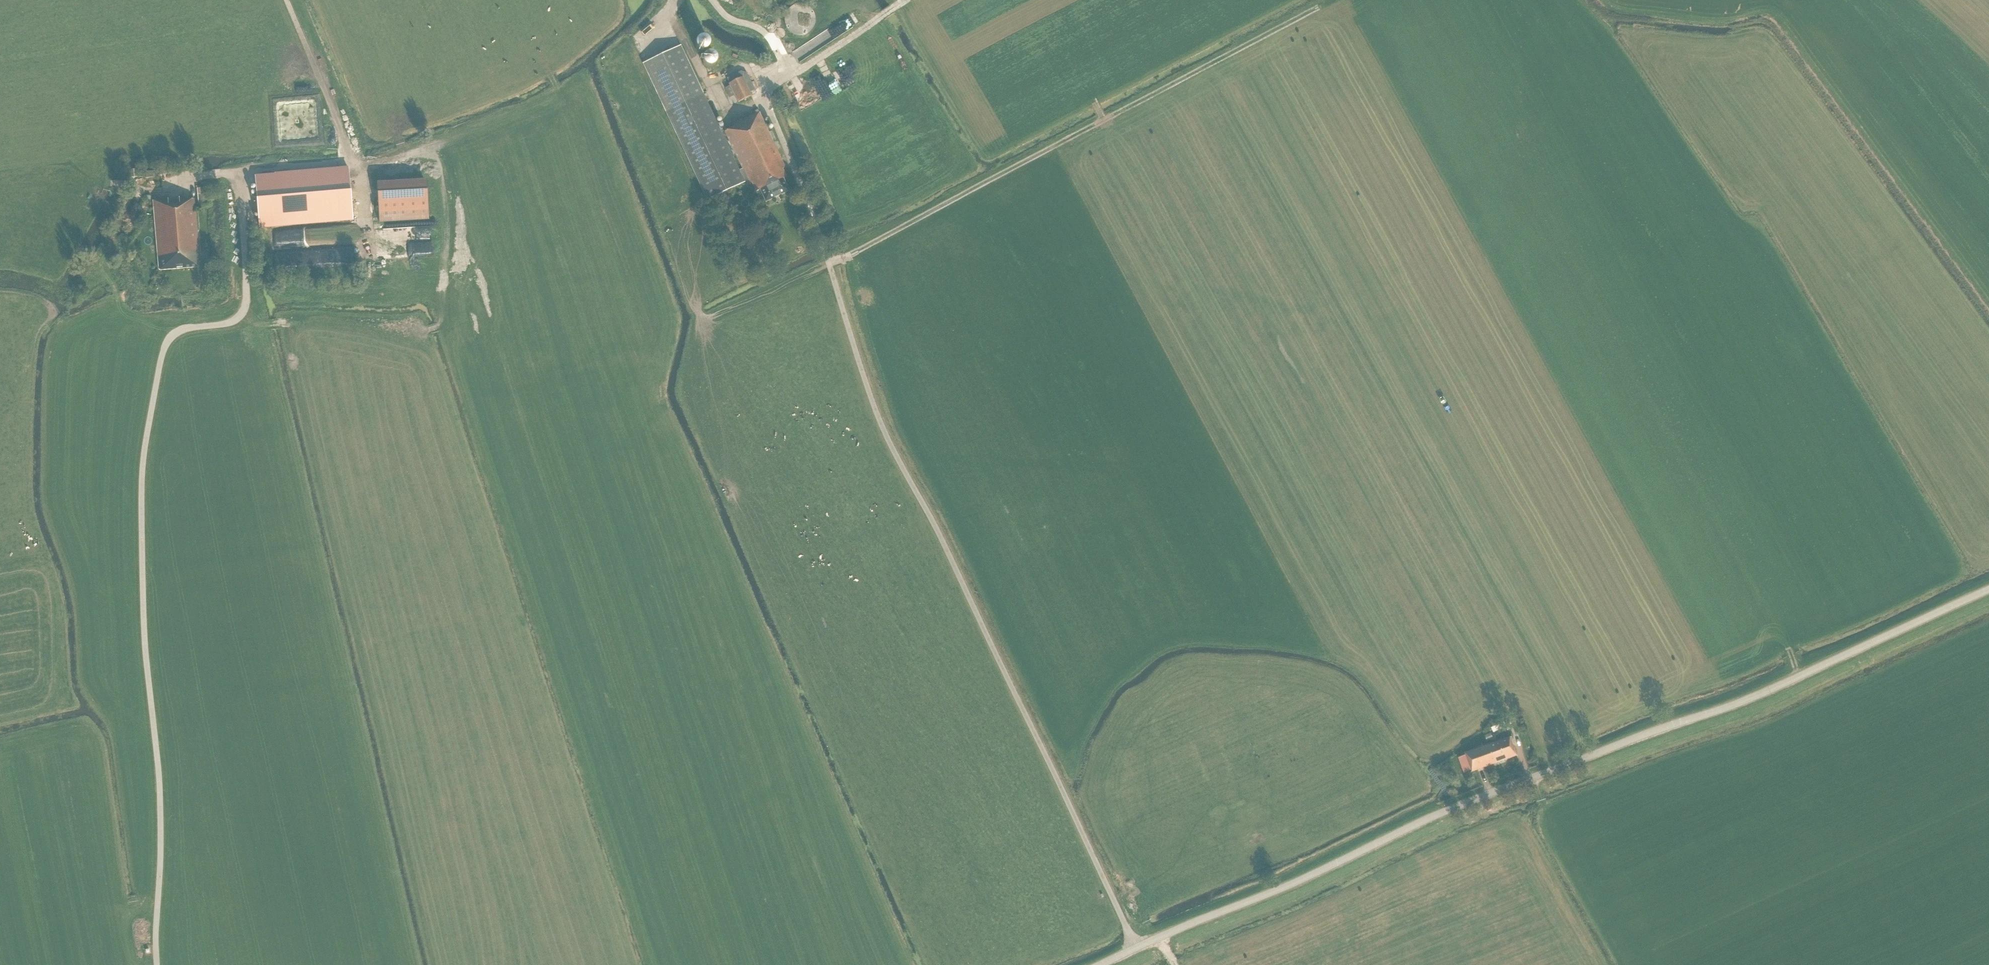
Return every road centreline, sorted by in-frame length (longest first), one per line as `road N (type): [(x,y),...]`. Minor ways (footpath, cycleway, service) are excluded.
road 1 (tertiary): [(1135,949),(1445,812),(1753,697),(1988,590)]
road 2 (unclassified): [(157,964),(160,803),(141,477),(165,347),(173,334),(225,324),(246,307),(239,180)]
road 3 (unclassified): [(1135,949),(959,559),(888,428),(836,256)]

